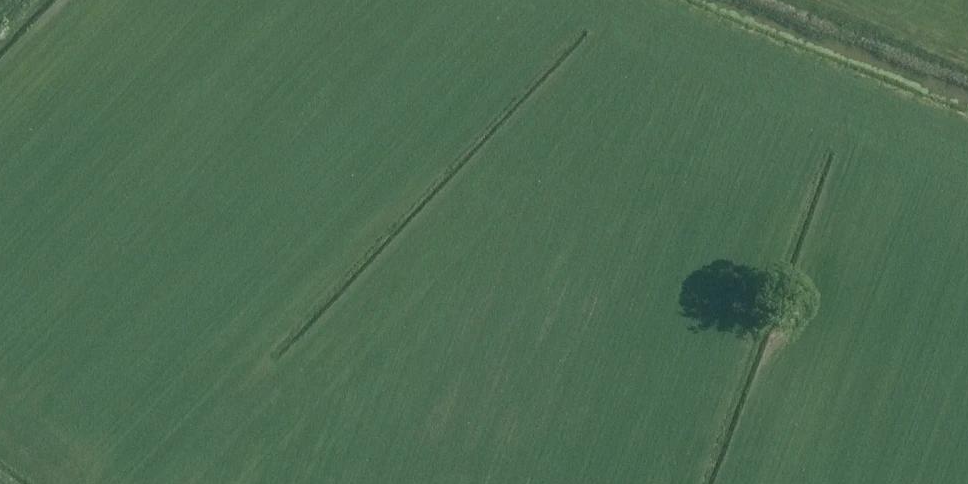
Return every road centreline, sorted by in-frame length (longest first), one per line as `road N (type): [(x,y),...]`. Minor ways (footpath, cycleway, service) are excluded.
road 1 (track): [(822,0),(967,59)]

